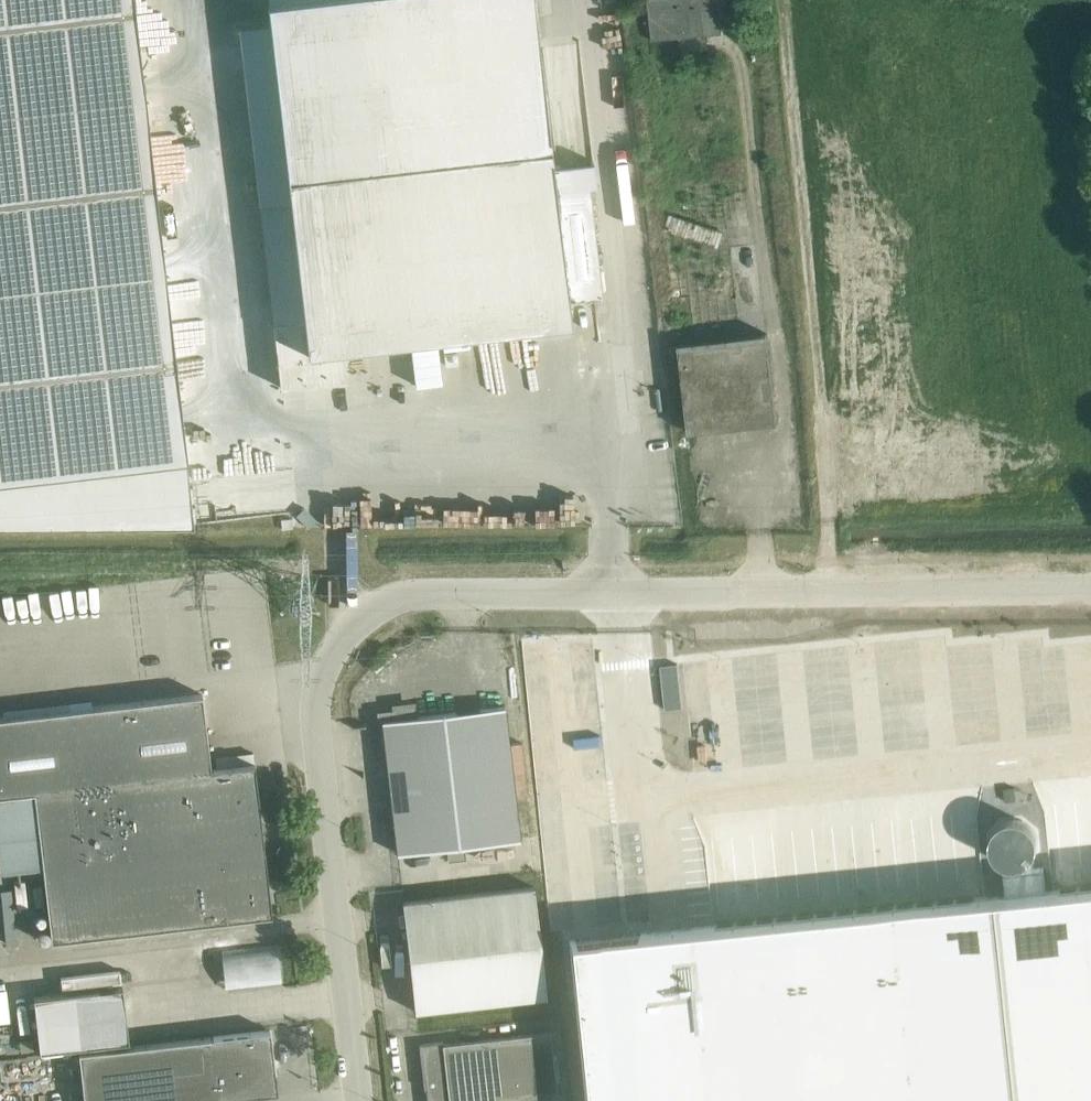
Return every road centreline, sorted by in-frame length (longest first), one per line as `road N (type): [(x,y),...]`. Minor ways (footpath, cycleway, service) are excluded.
road 1 (unclassified): [(358,1100),(314,714),(332,660),(368,616),(415,594),(1090,589)]

